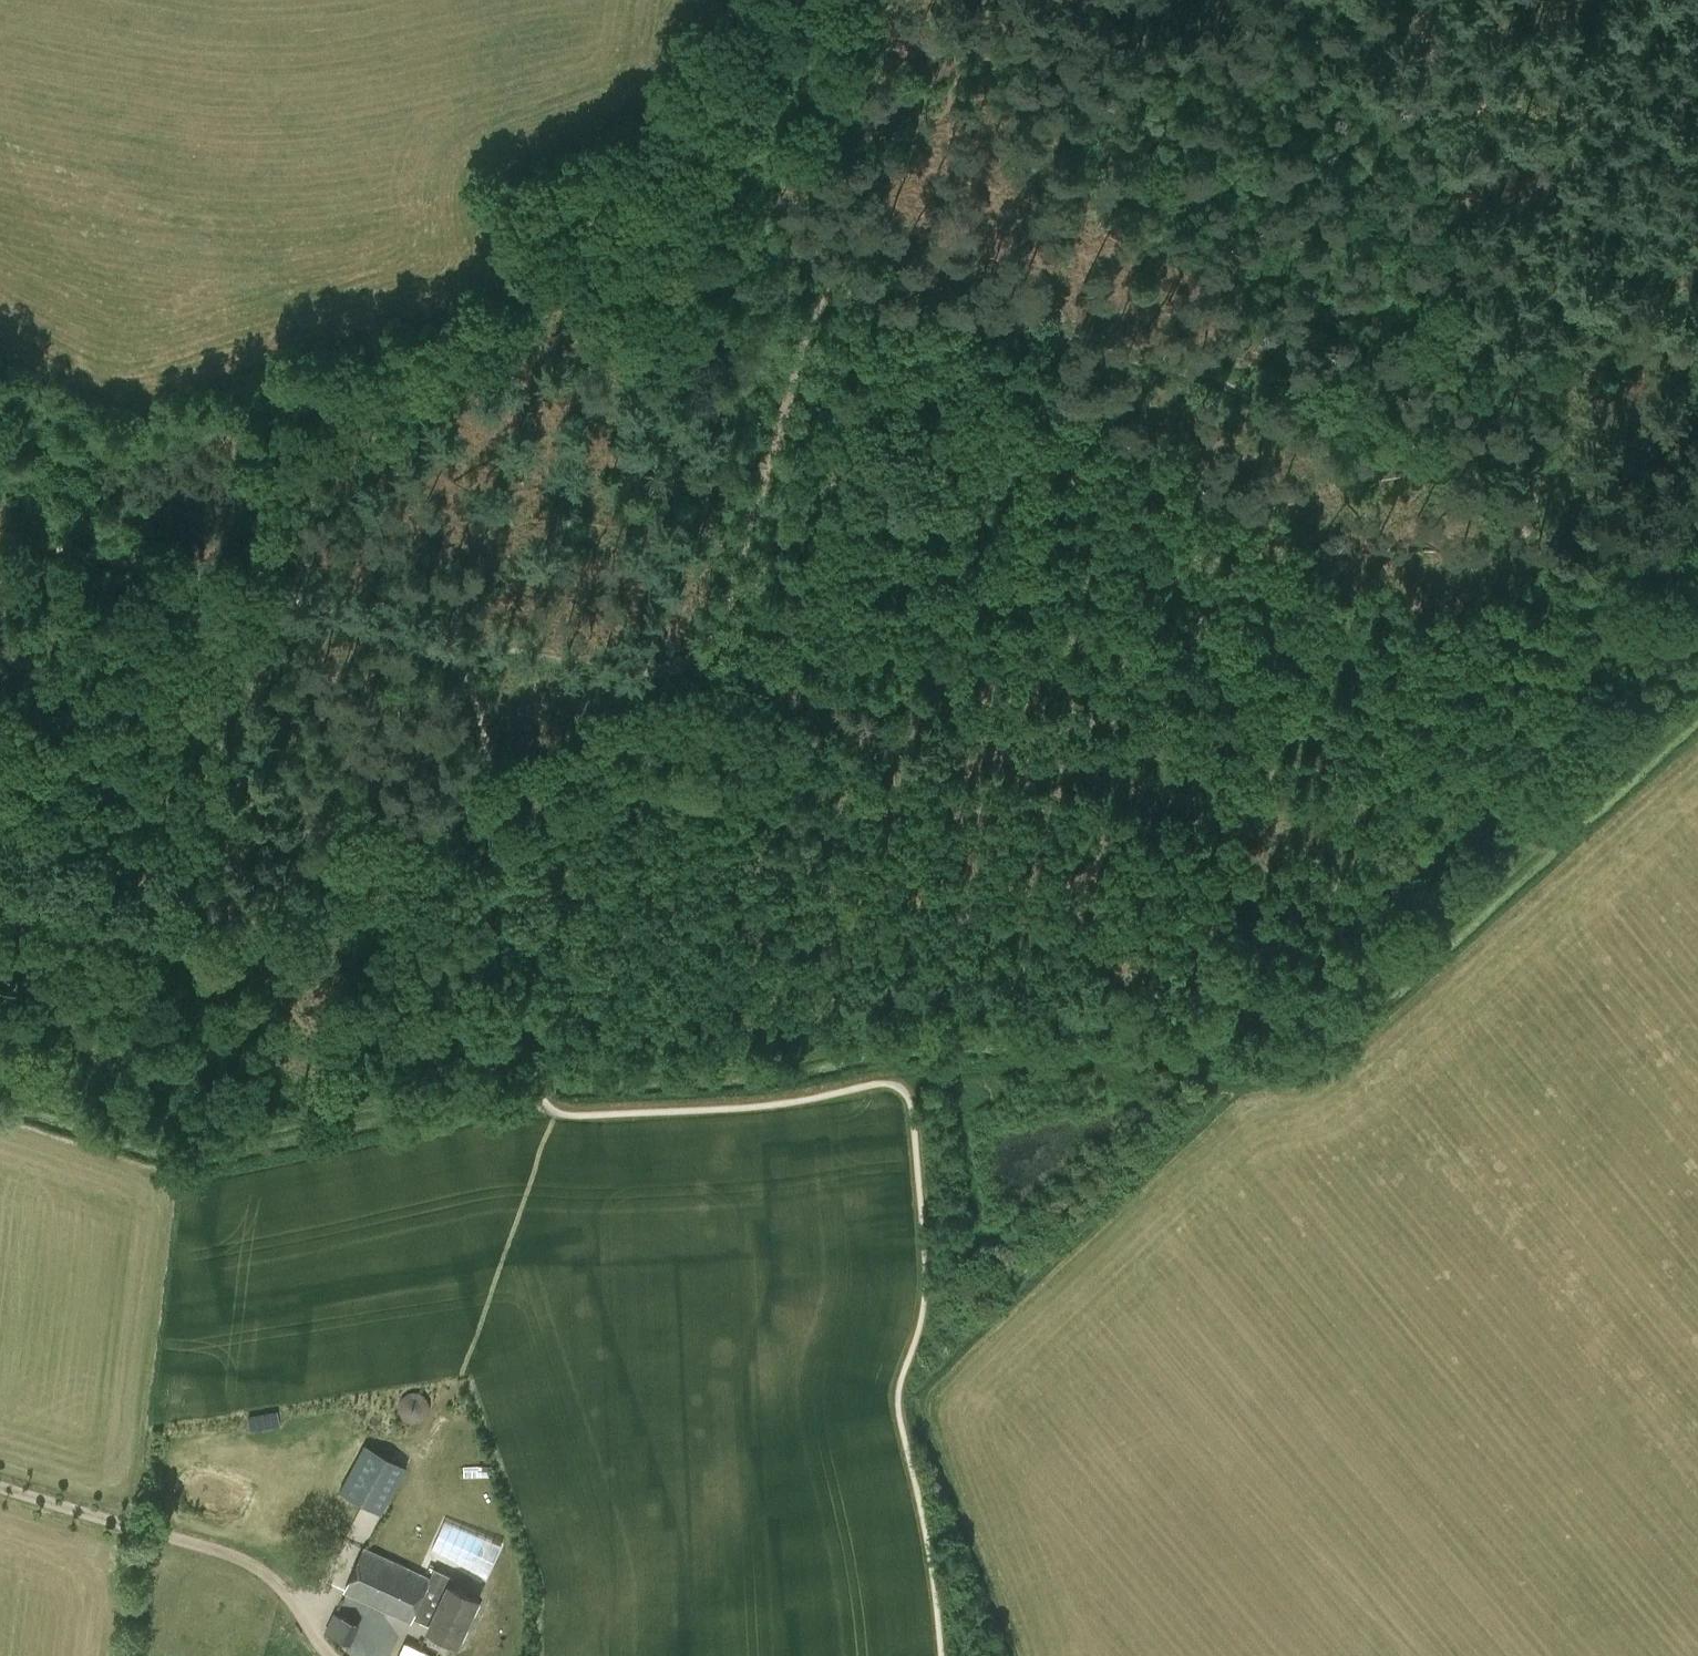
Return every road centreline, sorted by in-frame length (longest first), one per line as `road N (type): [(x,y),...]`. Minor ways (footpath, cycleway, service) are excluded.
road 1 (unclassified): [(138,1529),(227,1552),(268,1574),(331,1655)]
road 2 (track): [(0,1487),(138,1529)]

